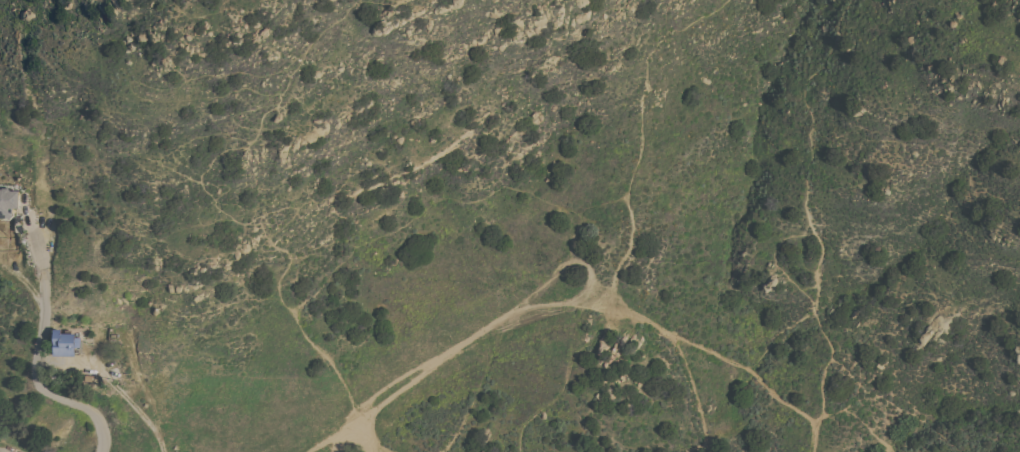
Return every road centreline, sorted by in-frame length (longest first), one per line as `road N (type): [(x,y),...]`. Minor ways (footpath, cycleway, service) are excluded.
road 1 (track): [(162,451),(152,429),(100,371),(99,335)]

